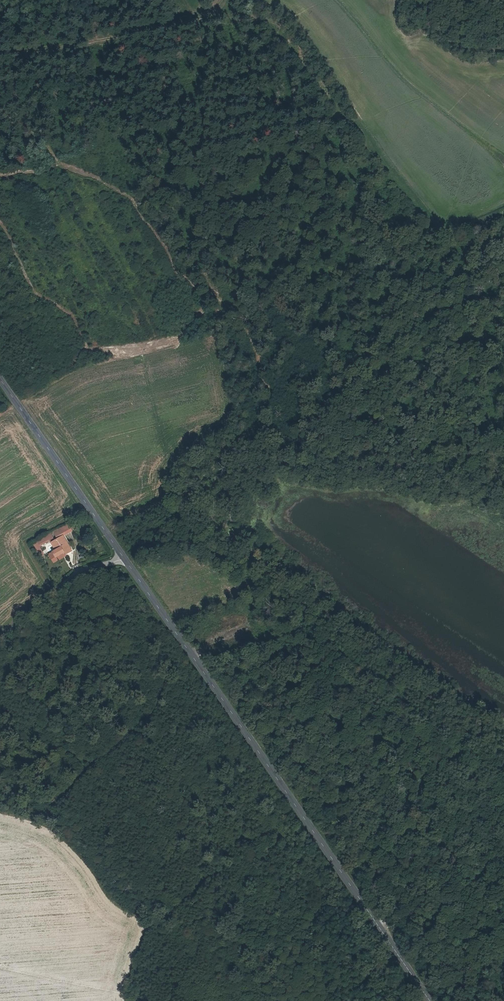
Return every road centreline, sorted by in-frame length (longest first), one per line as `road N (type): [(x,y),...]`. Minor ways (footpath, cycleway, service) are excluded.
road 1 (tertiary): [(430,1000),(125,561)]
road 2 (track): [(227,0),(220,13),(162,35),(0,59)]
road 3 (tertiary): [(125,561),(0,380)]
road 4 (track): [(220,13),(268,22),(352,121)]
road 5 (unclassified): [(125,561),(78,575),(0,650)]

